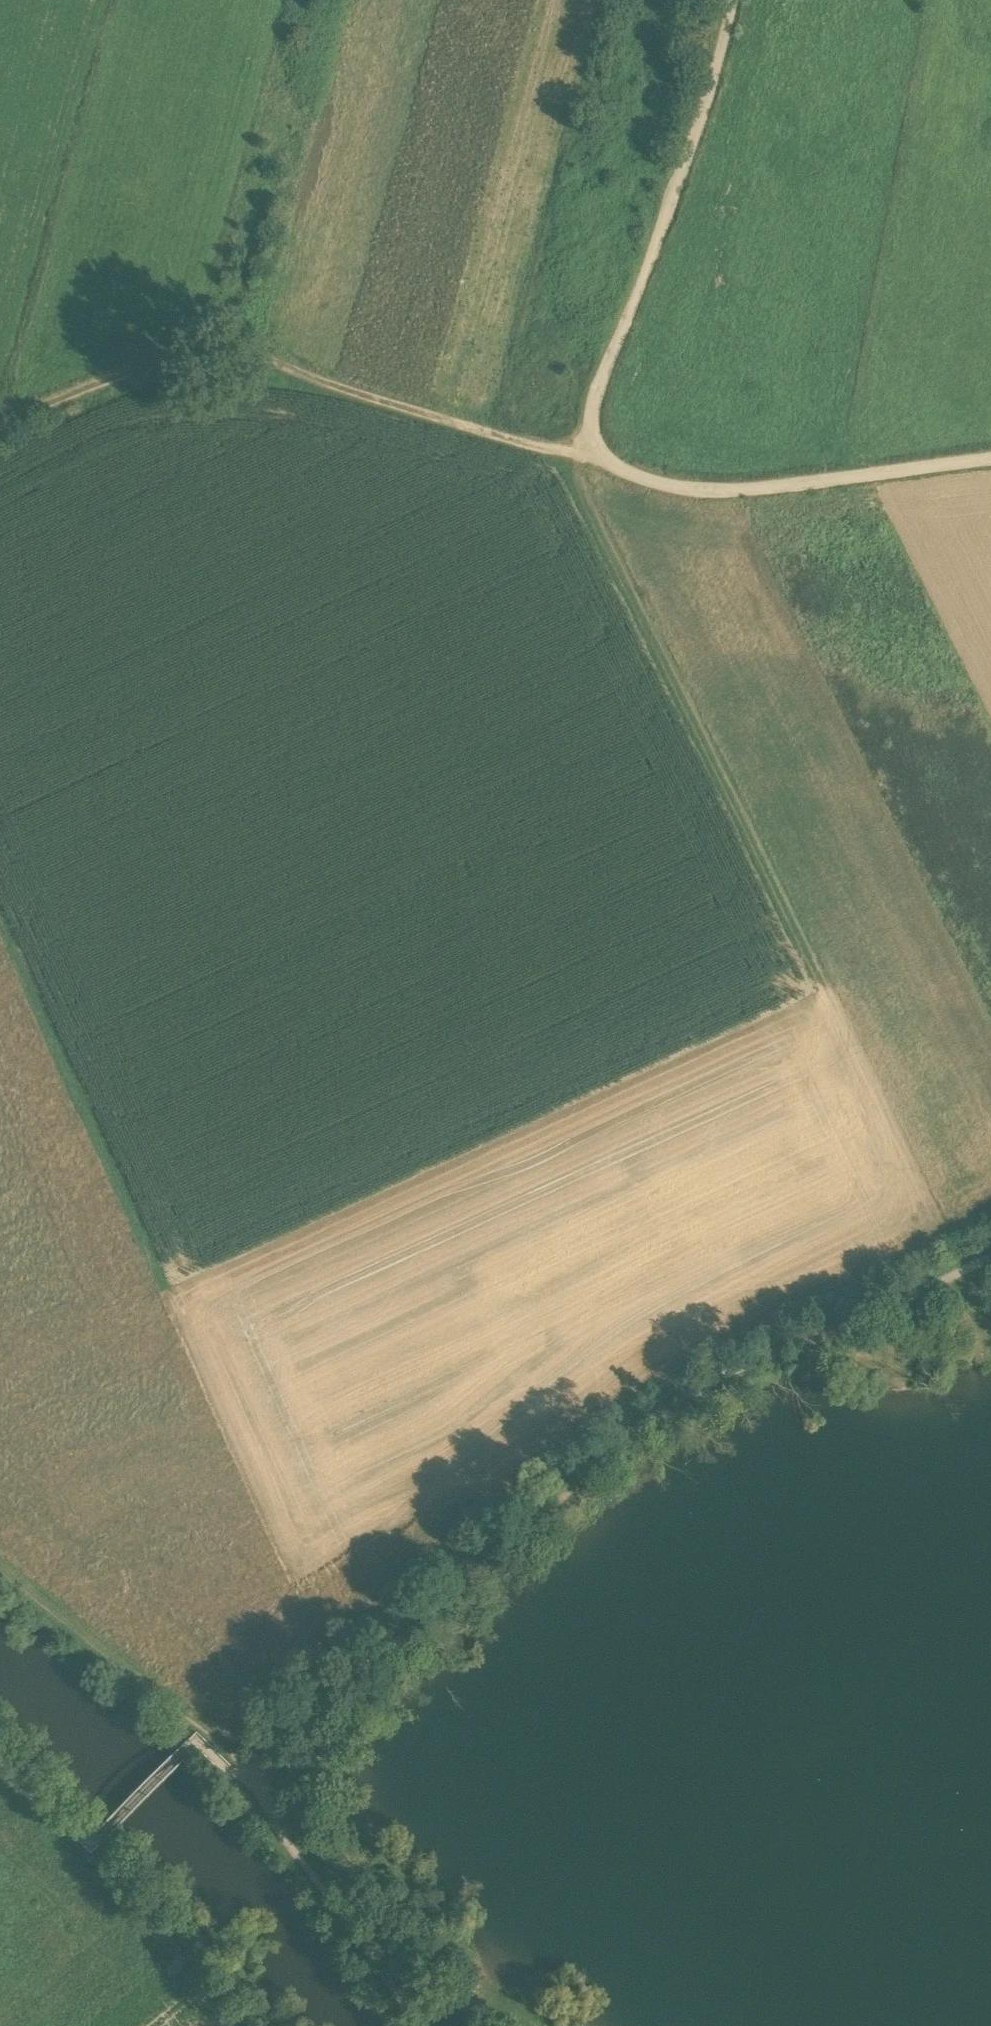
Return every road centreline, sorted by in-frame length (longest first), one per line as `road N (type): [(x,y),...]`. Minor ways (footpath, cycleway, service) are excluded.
road 1 (track): [(254,1789),(678,1429),(745,1383),(990,1267)]
road 2 (track): [(916,1161),(613,533),(601,499),(609,467)]
road 3 (track): [(0,447),(138,384),(205,363),(250,359),(378,409),(609,467)]
road 4 (track): [(256,1454),(0,910)]
road 5 (track): [(753,0),(703,166),(609,406),(603,447),(609,467)]
road 6 (track): [(609,467),(643,486),(716,501),(773,501),(990,473)]
road 7 (track): [(0,1771),(89,1846),(196,1740),(254,1789)]
road 8 (track): [(254,1789),(425,2025)]
road 9 (track): [(47,1808),(230,2025)]

